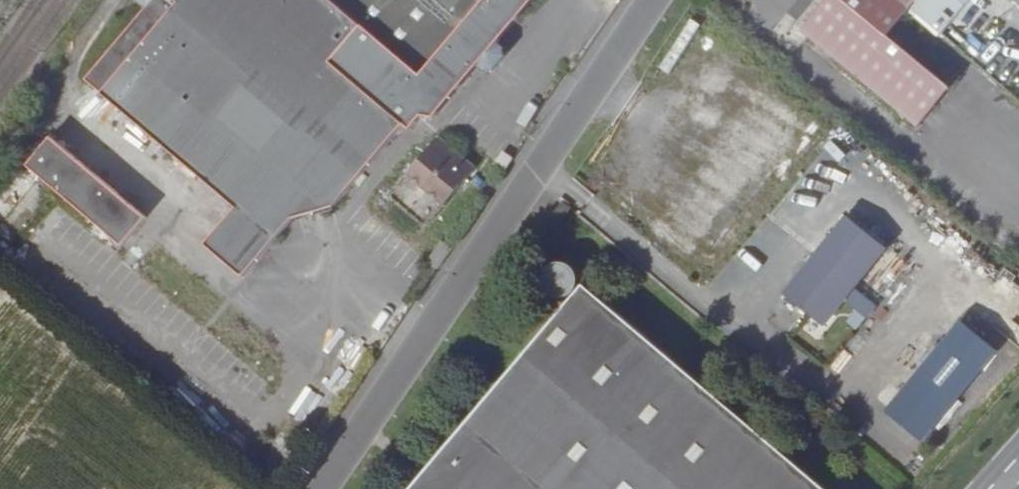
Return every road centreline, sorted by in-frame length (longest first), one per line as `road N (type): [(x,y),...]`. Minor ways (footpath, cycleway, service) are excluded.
road 1 (unclassified): [(658,0),(322,488)]

